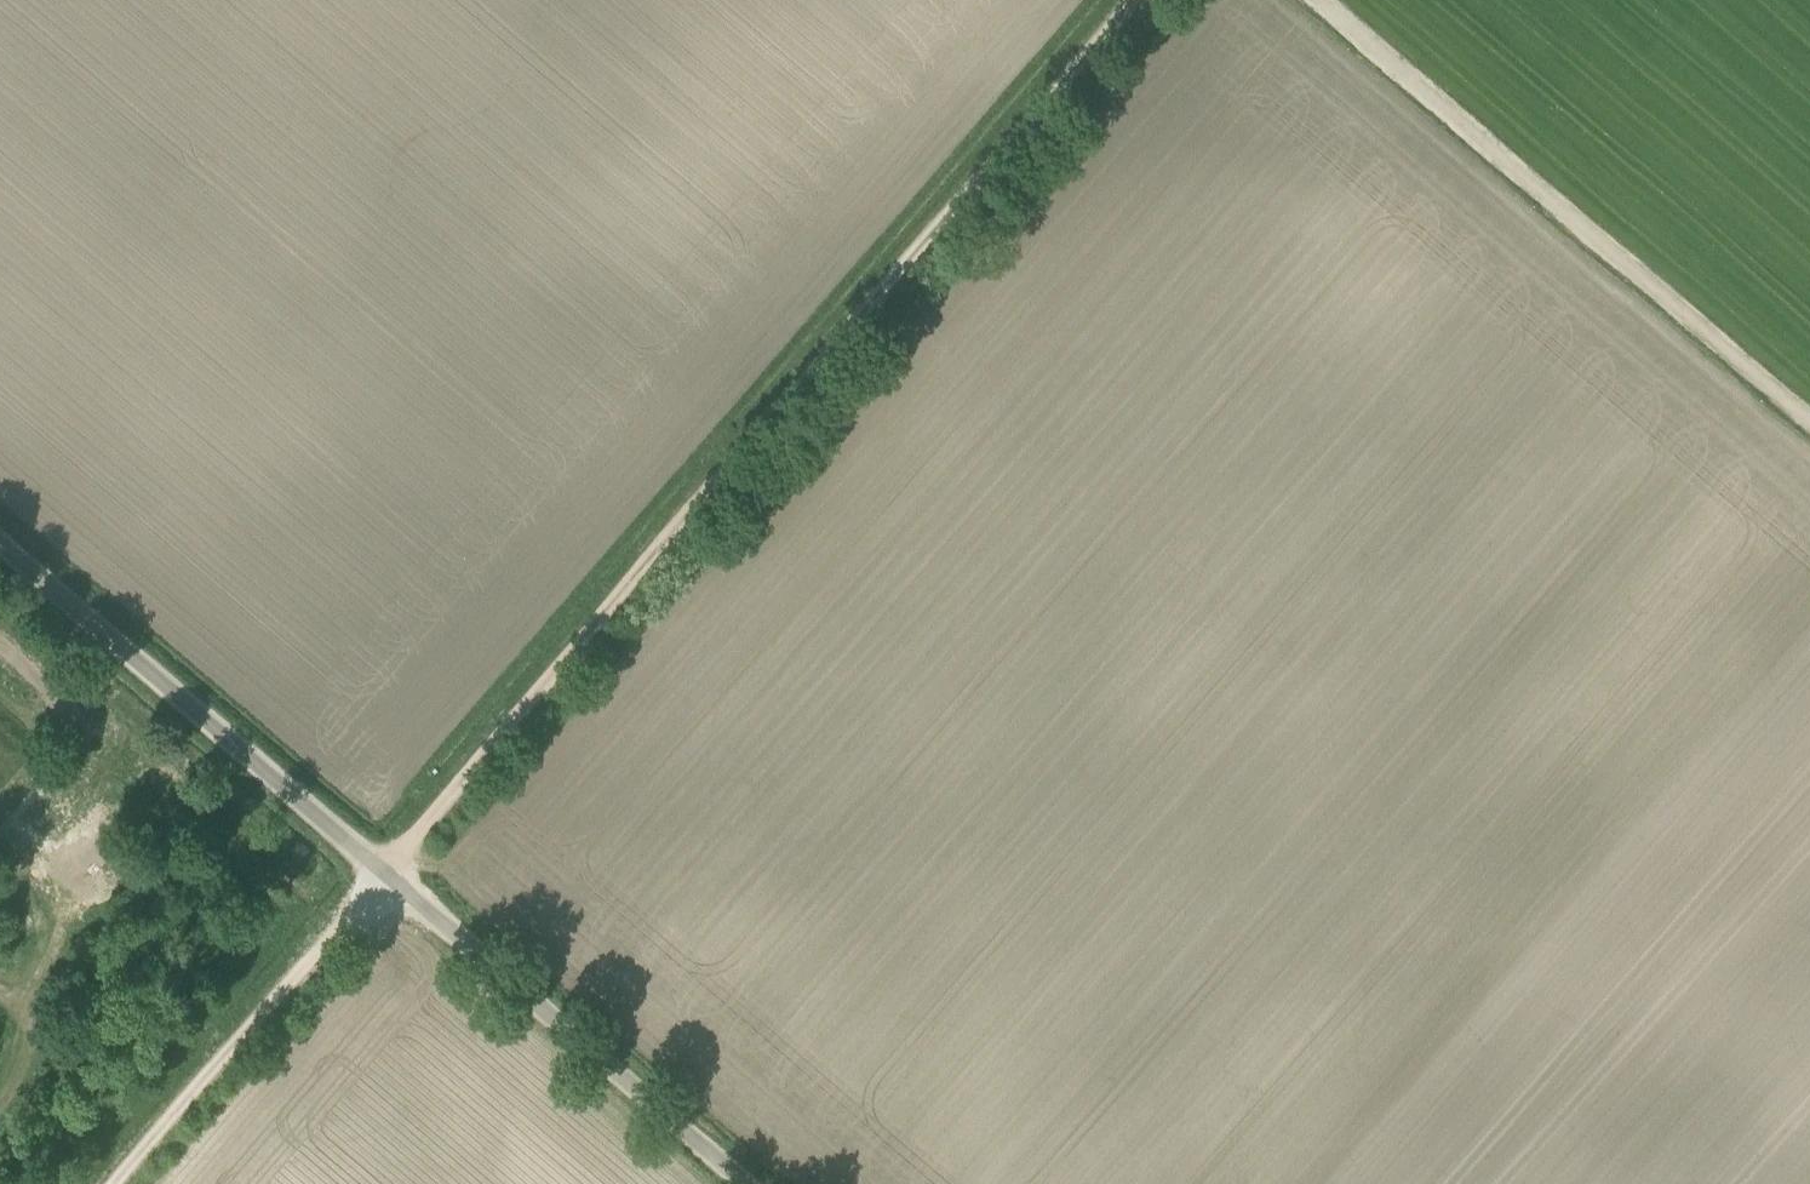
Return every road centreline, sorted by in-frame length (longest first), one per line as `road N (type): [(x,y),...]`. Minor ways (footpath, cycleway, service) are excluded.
road 1 (track): [(1136,0),(115,1183)]
road 2 (unclassified): [(756,1183),(0,542)]
road 3 (track): [(0,1110),(34,1071),(35,1029),(0,988)]

